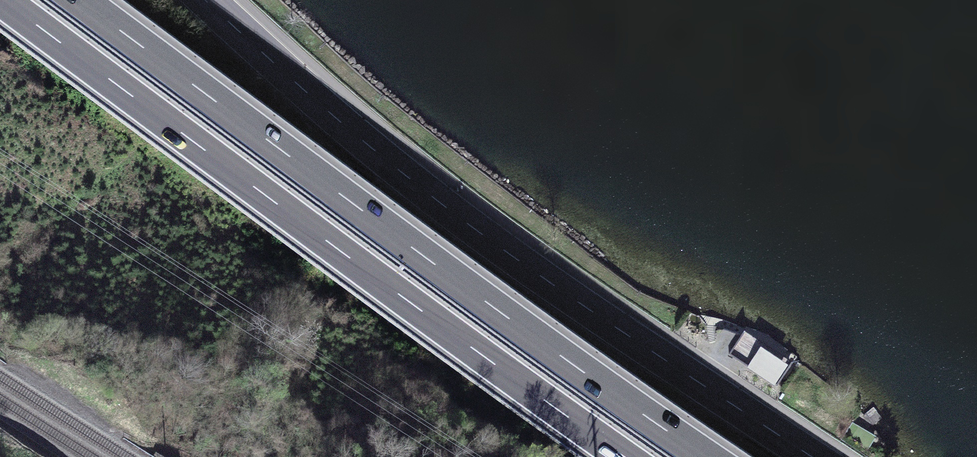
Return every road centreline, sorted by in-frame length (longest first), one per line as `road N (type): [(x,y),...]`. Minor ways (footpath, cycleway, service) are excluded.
road 1 (motorway): [(710,456),(84,0)]
road 2 (motorway): [(5,0),(621,456)]
road 3 (primary): [(206,0),(452,214),(815,456)]

